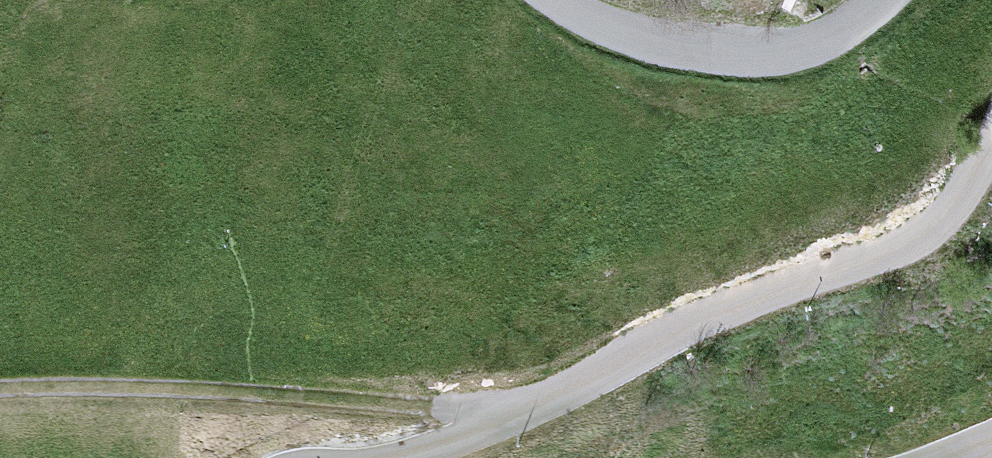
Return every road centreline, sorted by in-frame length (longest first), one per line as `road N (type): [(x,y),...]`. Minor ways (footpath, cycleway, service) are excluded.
road 1 (residential): [(530,409),(703,321),(925,234),(954,203),(991,137)]
road 2 (track): [(0,398),(530,409)]
road 3 (unclassified): [(883,0),(811,50),(749,60),(635,41),(554,0)]
road 4 (residential): [(530,409),(402,457)]

